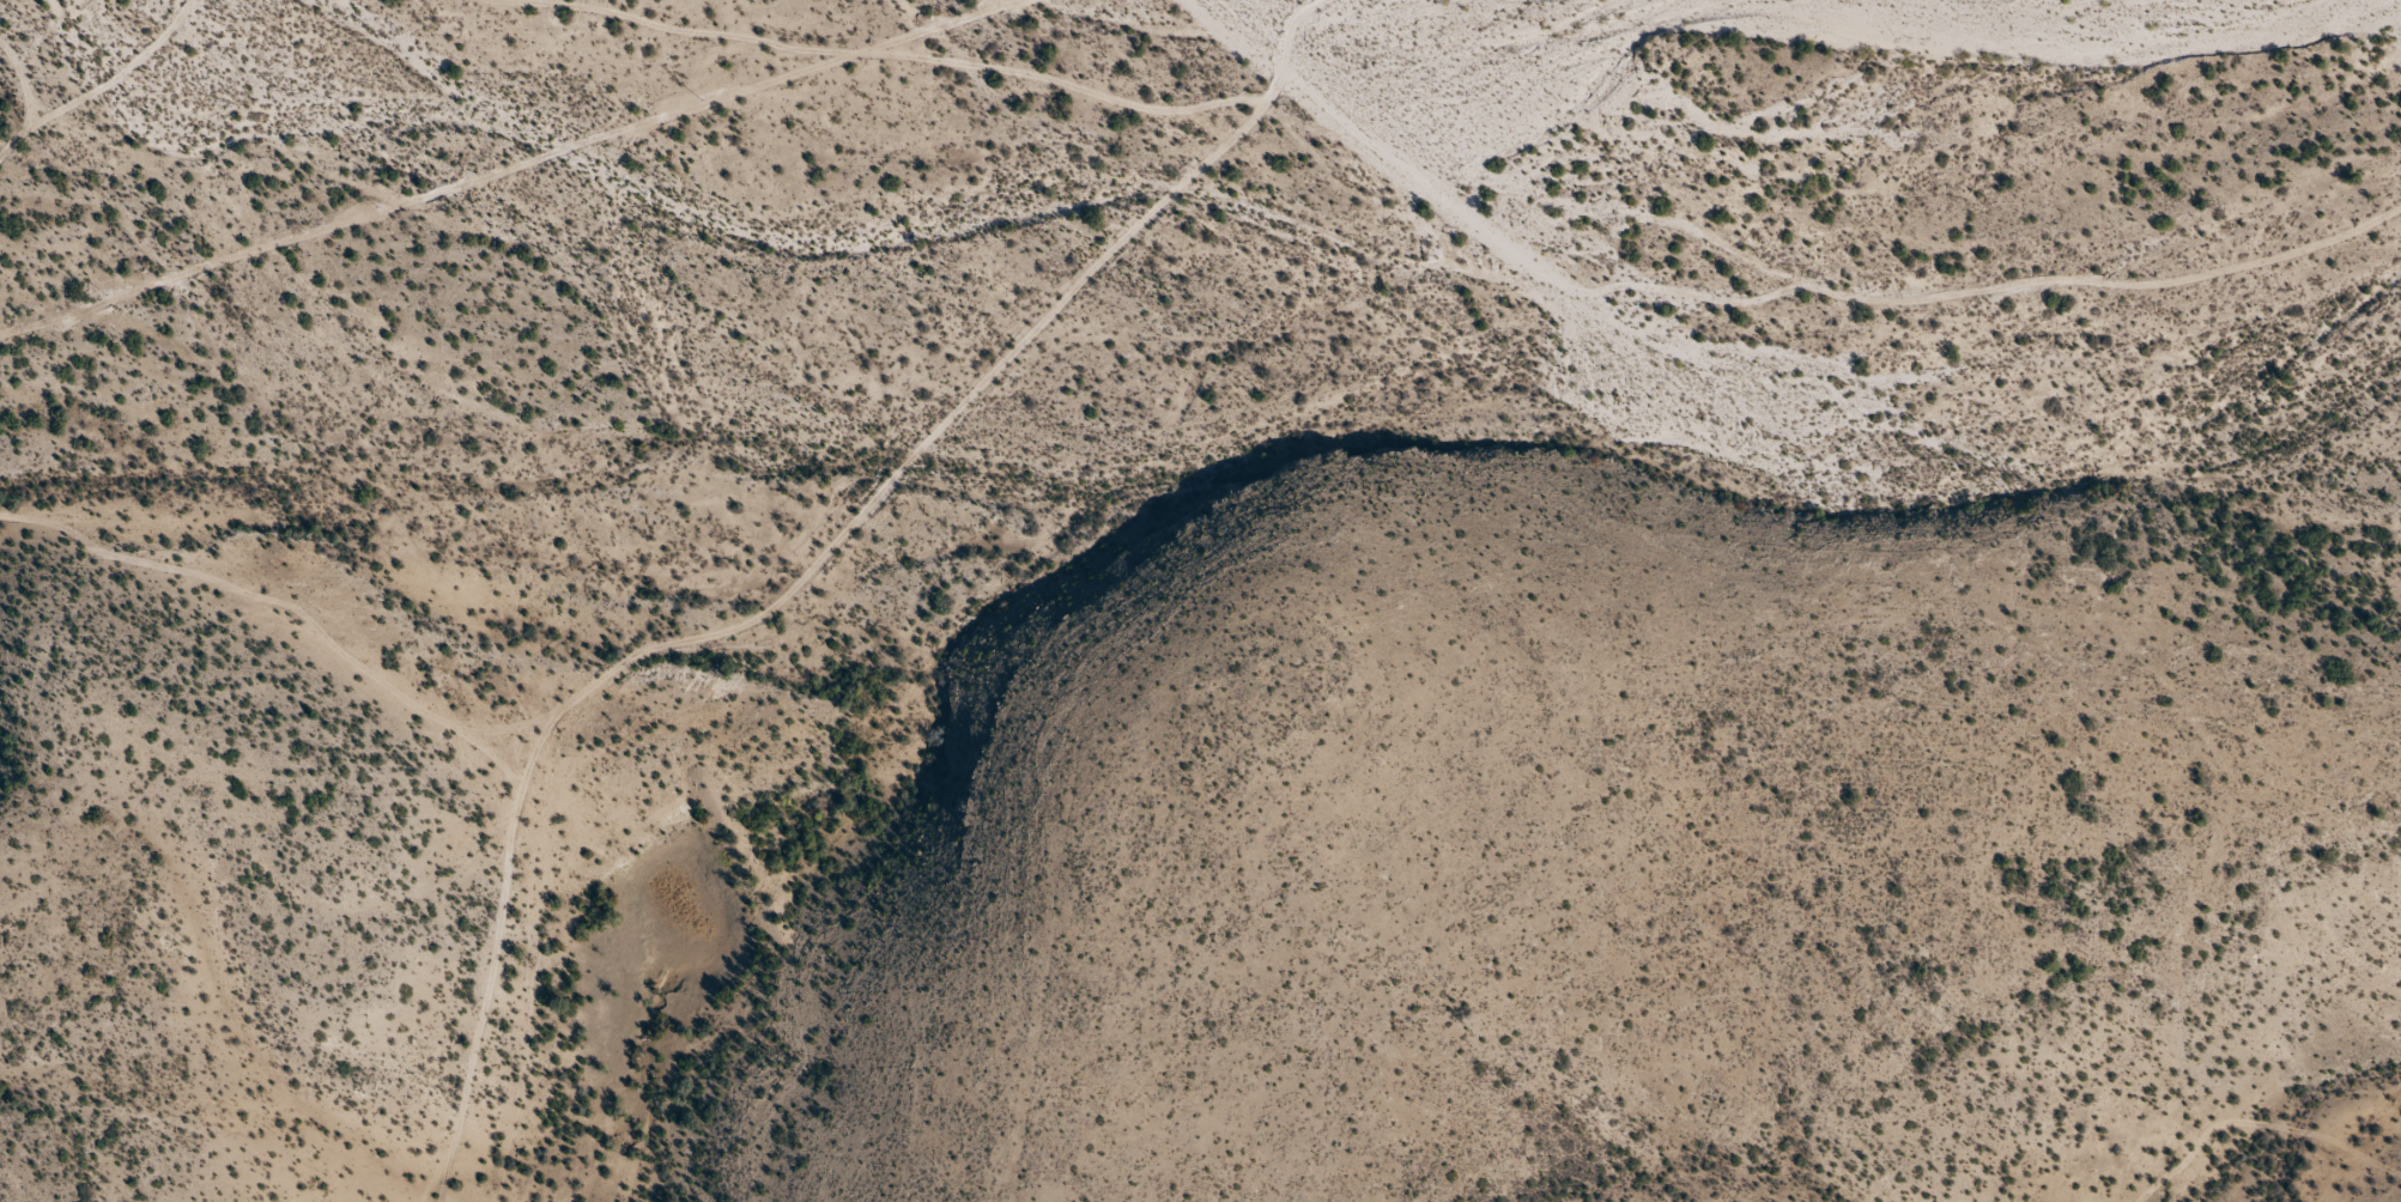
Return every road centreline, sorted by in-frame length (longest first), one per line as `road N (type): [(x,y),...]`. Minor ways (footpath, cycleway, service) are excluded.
road 1 (residential): [(0,174),(137,67),(175,0)]

